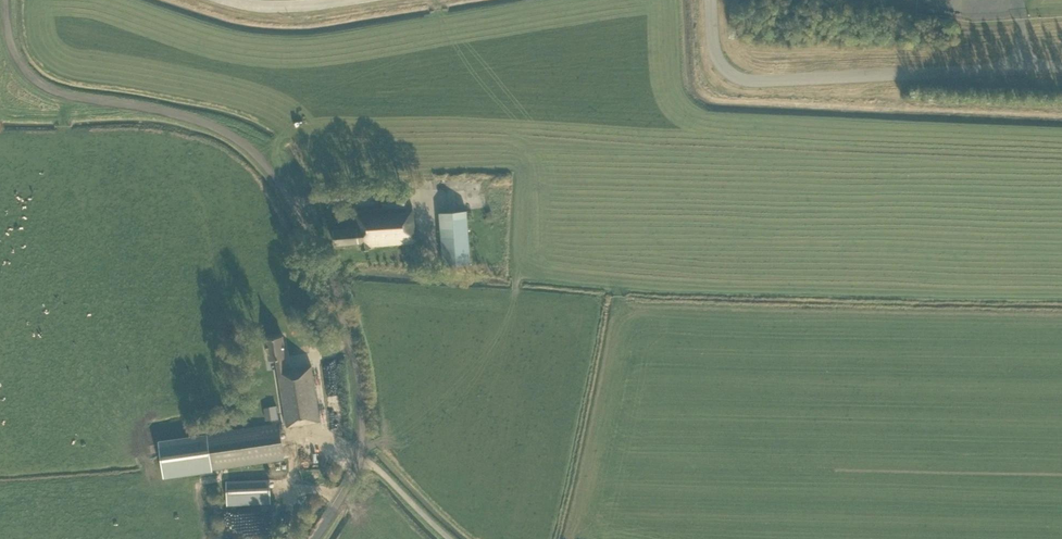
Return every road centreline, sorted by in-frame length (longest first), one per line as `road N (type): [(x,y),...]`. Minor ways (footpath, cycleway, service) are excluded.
road 1 (unclassified): [(360,459),(358,378),(344,321),(268,169),(240,141),(194,119),(42,84),(14,53),(6,0)]
road 2 (unclassified): [(1061,66),(744,80),(716,57),(710,0)]
road 3 (unclassified): [(451,538),(360,459)]

